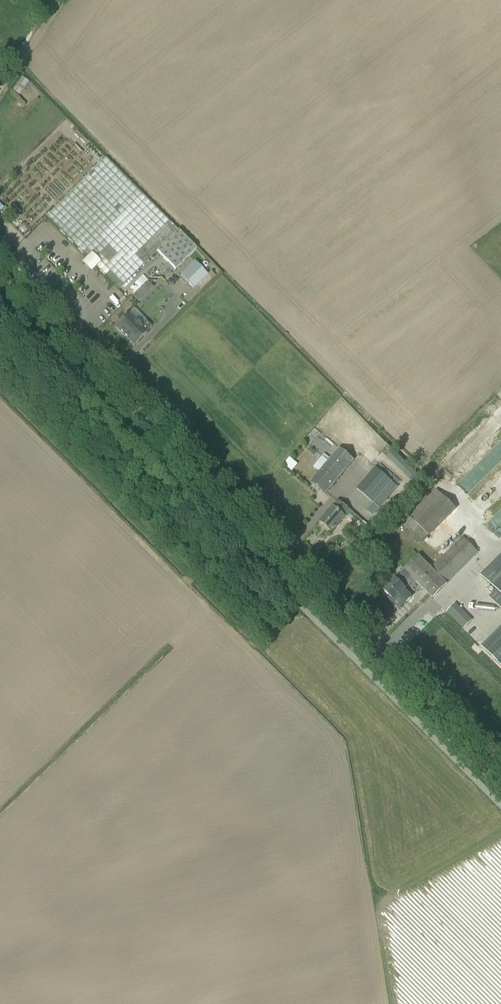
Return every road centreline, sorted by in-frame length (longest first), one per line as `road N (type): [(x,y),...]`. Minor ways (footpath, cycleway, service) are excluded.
road 1 (tertiary): [(500,777),(0,272)]

